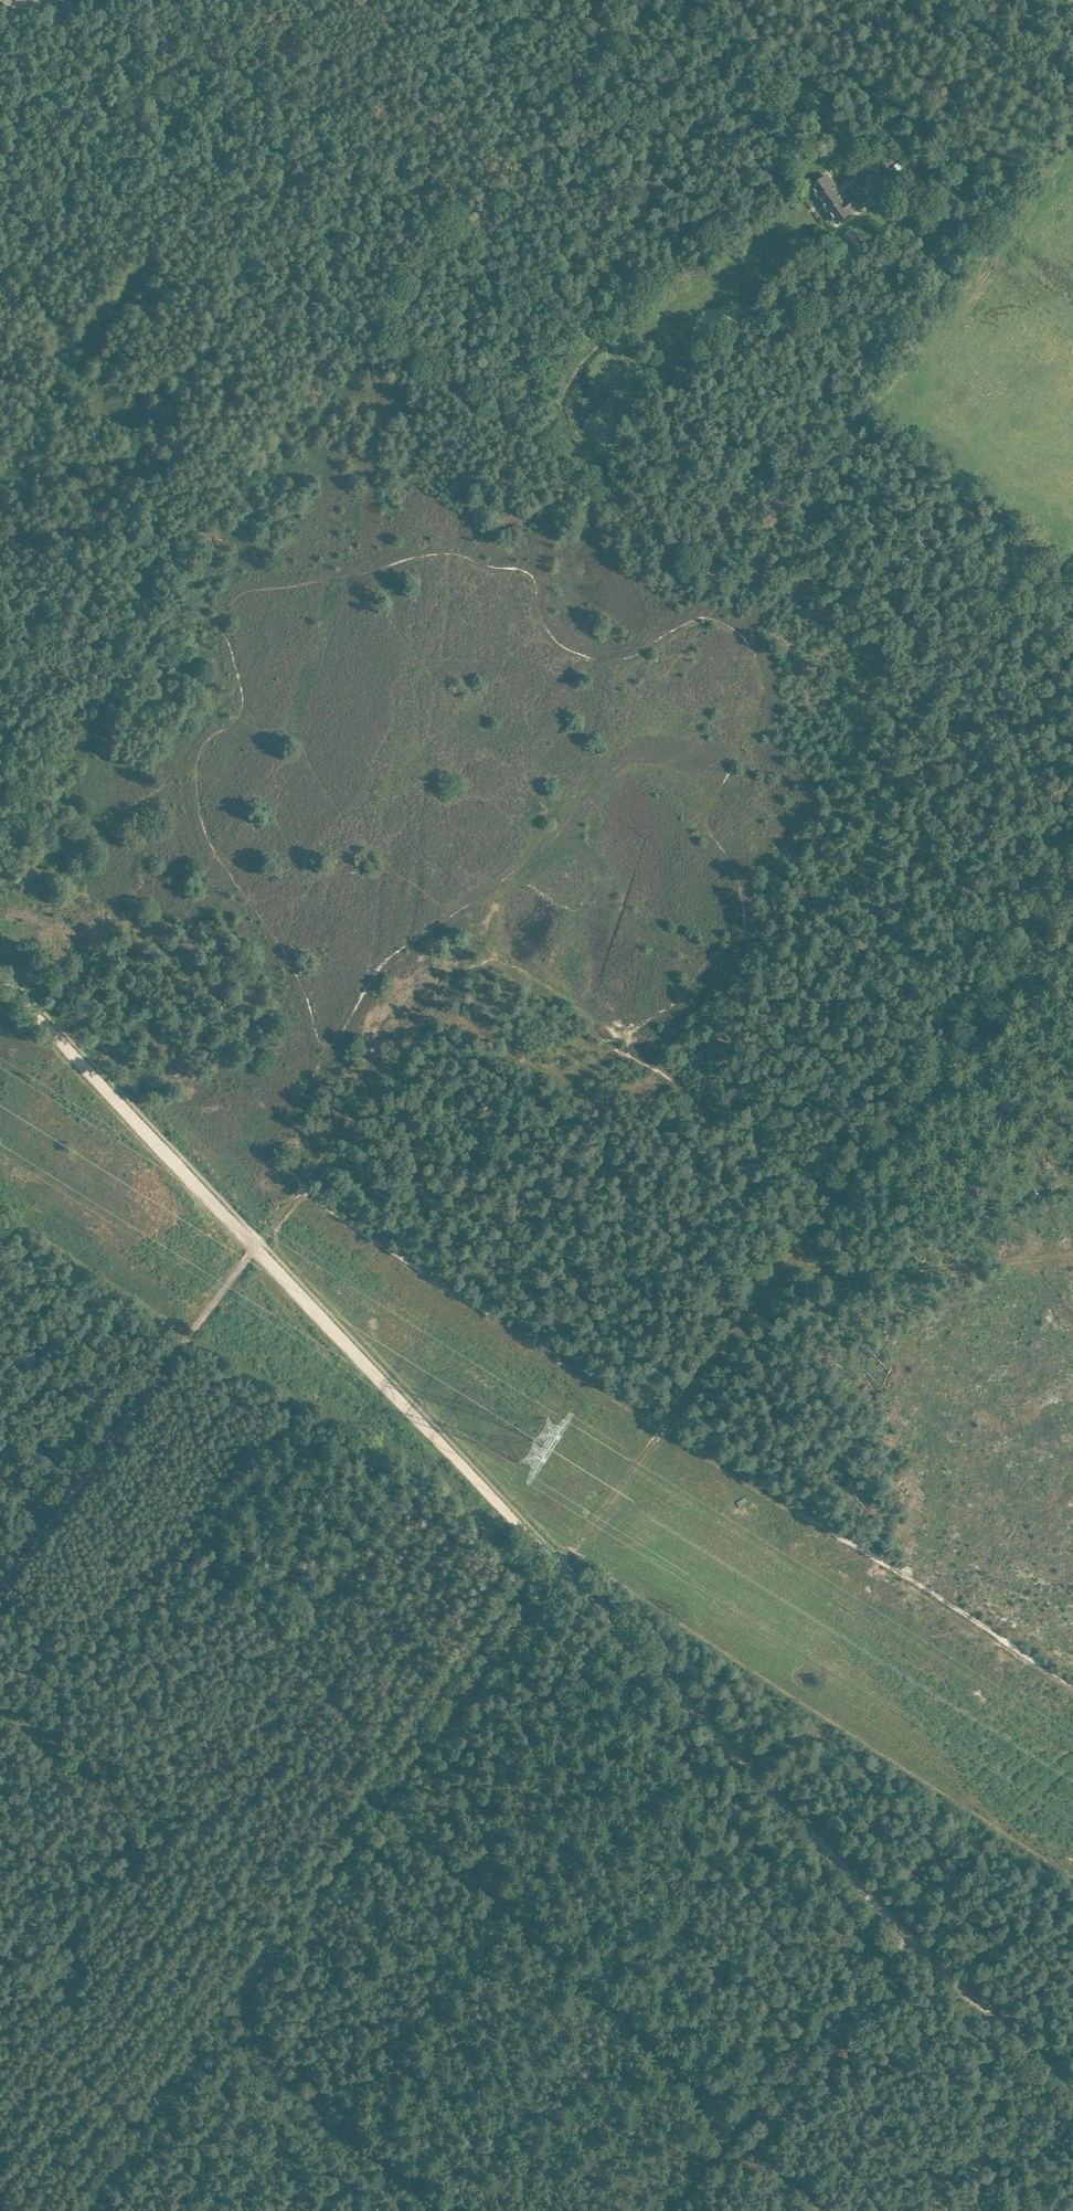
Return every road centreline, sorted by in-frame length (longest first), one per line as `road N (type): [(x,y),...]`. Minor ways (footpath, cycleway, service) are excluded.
road 1 (track): [(0,977),(593,1606),(1072,2083)]
road 2 (track): [(281,1936),(562,1560)]
road 3 (track): [(562,1560),(830,1191)]
road 4 (track): [(258,1248),(0,1585)]
road 5 (track): [(830,1191),(1072,875)]
road 6 (track): [(81,2210),(281,1936)]

